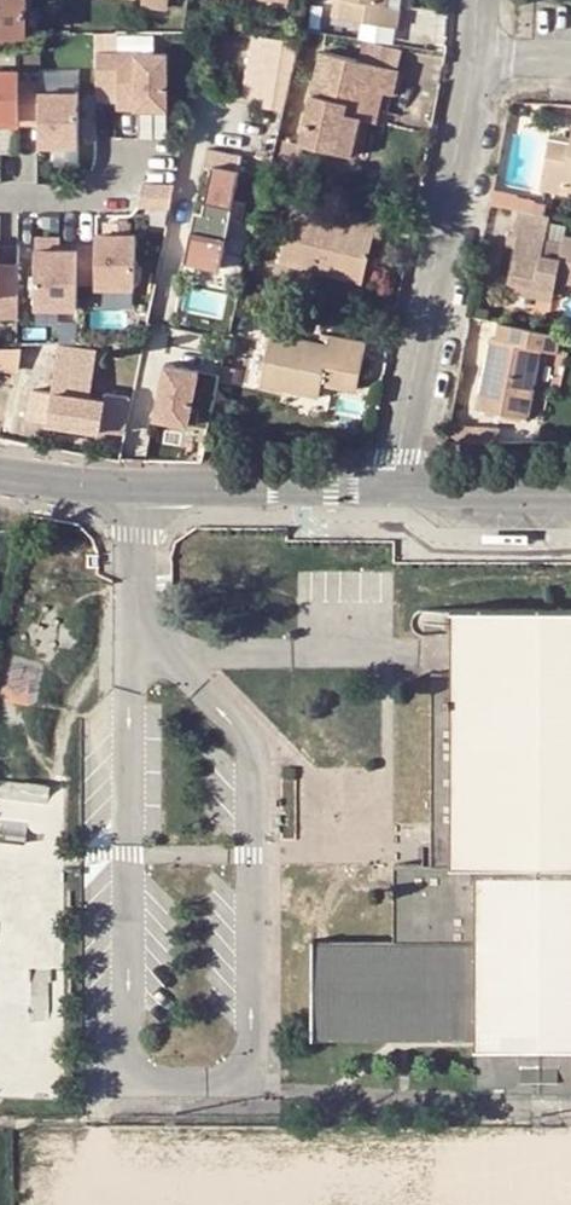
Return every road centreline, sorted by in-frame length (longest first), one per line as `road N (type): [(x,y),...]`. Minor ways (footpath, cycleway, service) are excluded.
road 1 (residential): [(475,52),(400,490)]
road 2 (residential): [(0,473),(138,492),(400,490)]
road 3 (residential): [(400,490),(570,492)]

